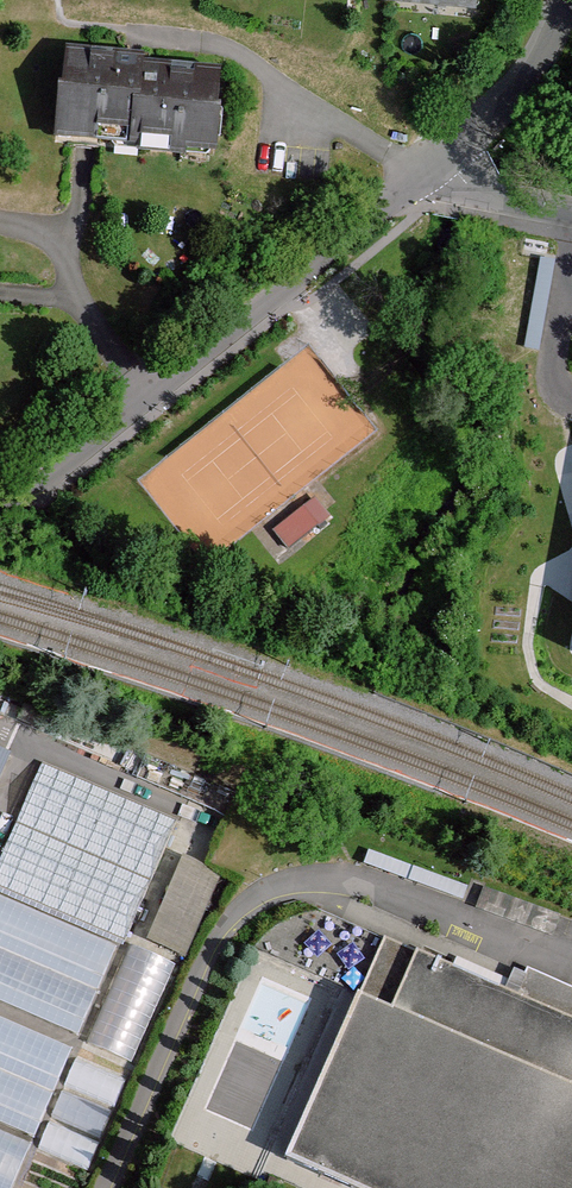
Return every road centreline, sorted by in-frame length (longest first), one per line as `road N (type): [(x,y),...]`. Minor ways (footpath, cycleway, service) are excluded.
road 1 (unclassified): [(0,510),(276,274),(420,172)]
road 2 (unclassified): [(420,172),(503,100),(562,0)]

